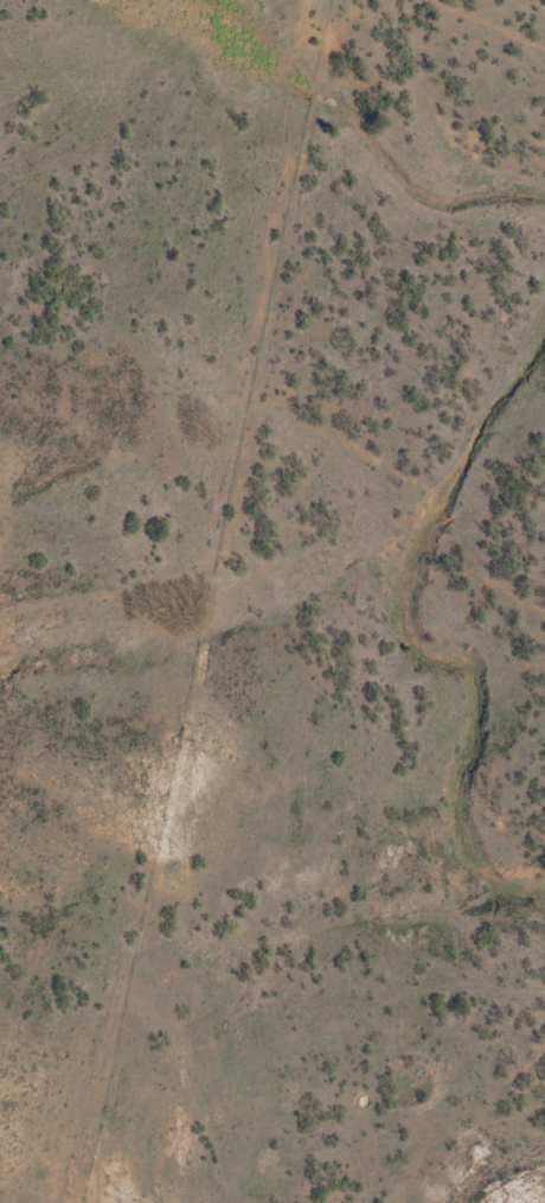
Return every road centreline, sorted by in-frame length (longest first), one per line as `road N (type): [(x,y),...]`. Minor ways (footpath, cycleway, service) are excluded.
road 1 (residential): [(206,1202),(304,636),(268,536),(274,344),(335,200),(326,0)]
road 2 (residential): [(435,0),(544,64)]

